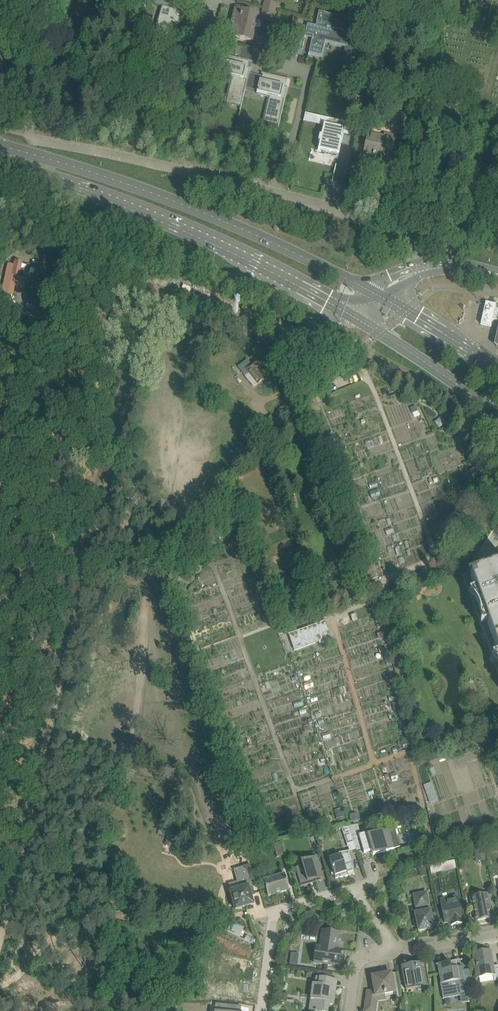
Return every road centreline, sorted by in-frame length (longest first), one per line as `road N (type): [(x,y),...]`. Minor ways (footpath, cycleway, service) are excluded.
road 1 (track): [(0,892),(140,345),(168,324),(275,338)]
road 2 (unclassified): [(421,271),(402,240),(330,209),(29,141)]
road 3 (secondary): [(379,295),(193,209),(0,146)]
road 4 (secondary): [(0,166),(144,215),(352,316)]
road 5 (secondary): [(352,316),(497,412)]
road 6 (secondary): [(497,370),(379,295)]

